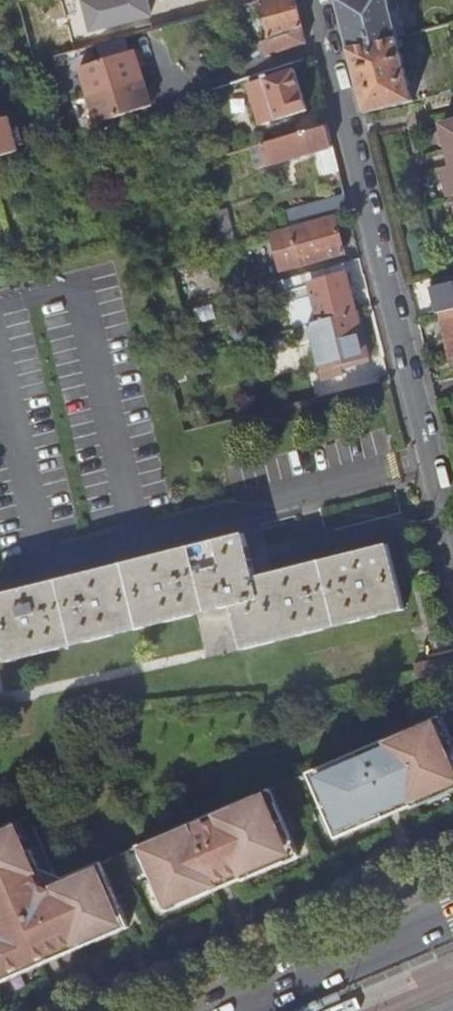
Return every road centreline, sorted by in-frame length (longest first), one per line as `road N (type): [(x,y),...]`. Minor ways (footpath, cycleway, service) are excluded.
road 1 (residential): [(452,569),(312,0)]
road 2 (primary): [(452,918),(240,1010)]

